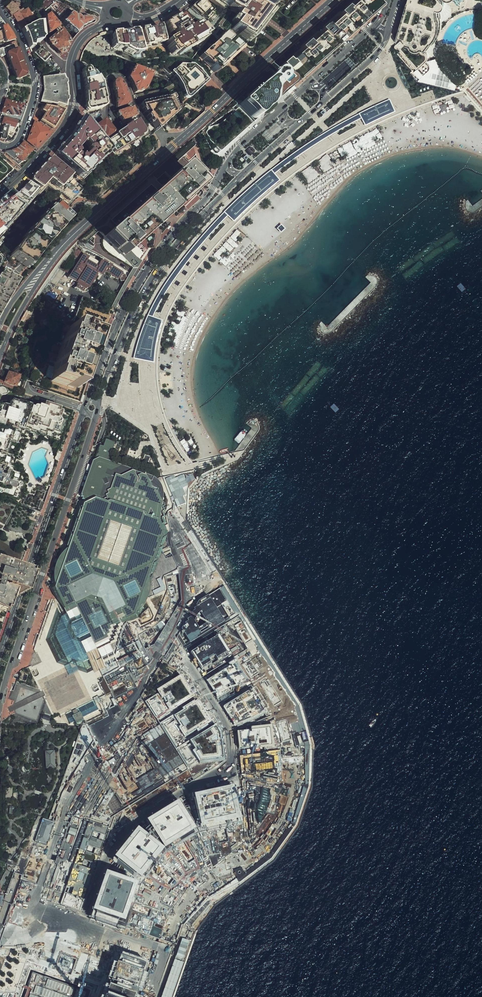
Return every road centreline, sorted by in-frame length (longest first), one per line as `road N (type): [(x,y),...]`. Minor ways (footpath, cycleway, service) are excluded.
road 1 (primary): [(63,245),(333,0)]
road 2 (tertiary): [(0,706),(97,414)]
road 3 (tertiary): [(229,161),(145,271),(87,399)]
road 4 (tertiary): [(101,403),(138,299),(246,172)]
road 5 (tertiary): [(83,410),(0,651)]
road 6 (tertiary): [(0,194),(67,121),(76,47),(109,23)]
road 7 (tertiary): [(371,28),(229,161)]
road 8 (tertiary): [(246,172),(386,38)]
road 9 (residential): [(0,8),(35,86),(19,137),(0,145)]
road 10 (primary): [(0,354),(63,245)]

